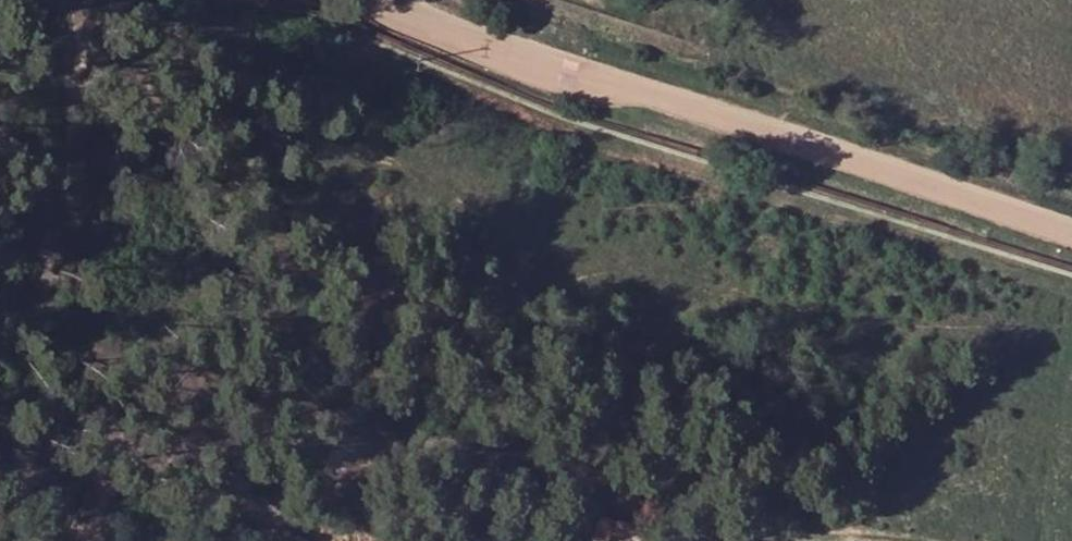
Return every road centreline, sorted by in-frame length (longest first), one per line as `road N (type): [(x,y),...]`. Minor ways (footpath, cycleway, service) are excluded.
road 1 (unclassified): [(1071,239),(444,40),(381,0)]
road 2 (track): [(222,540),(0,493)]
road 3 (track): [(524,443),(562,468),(675,502),(689,540)]

